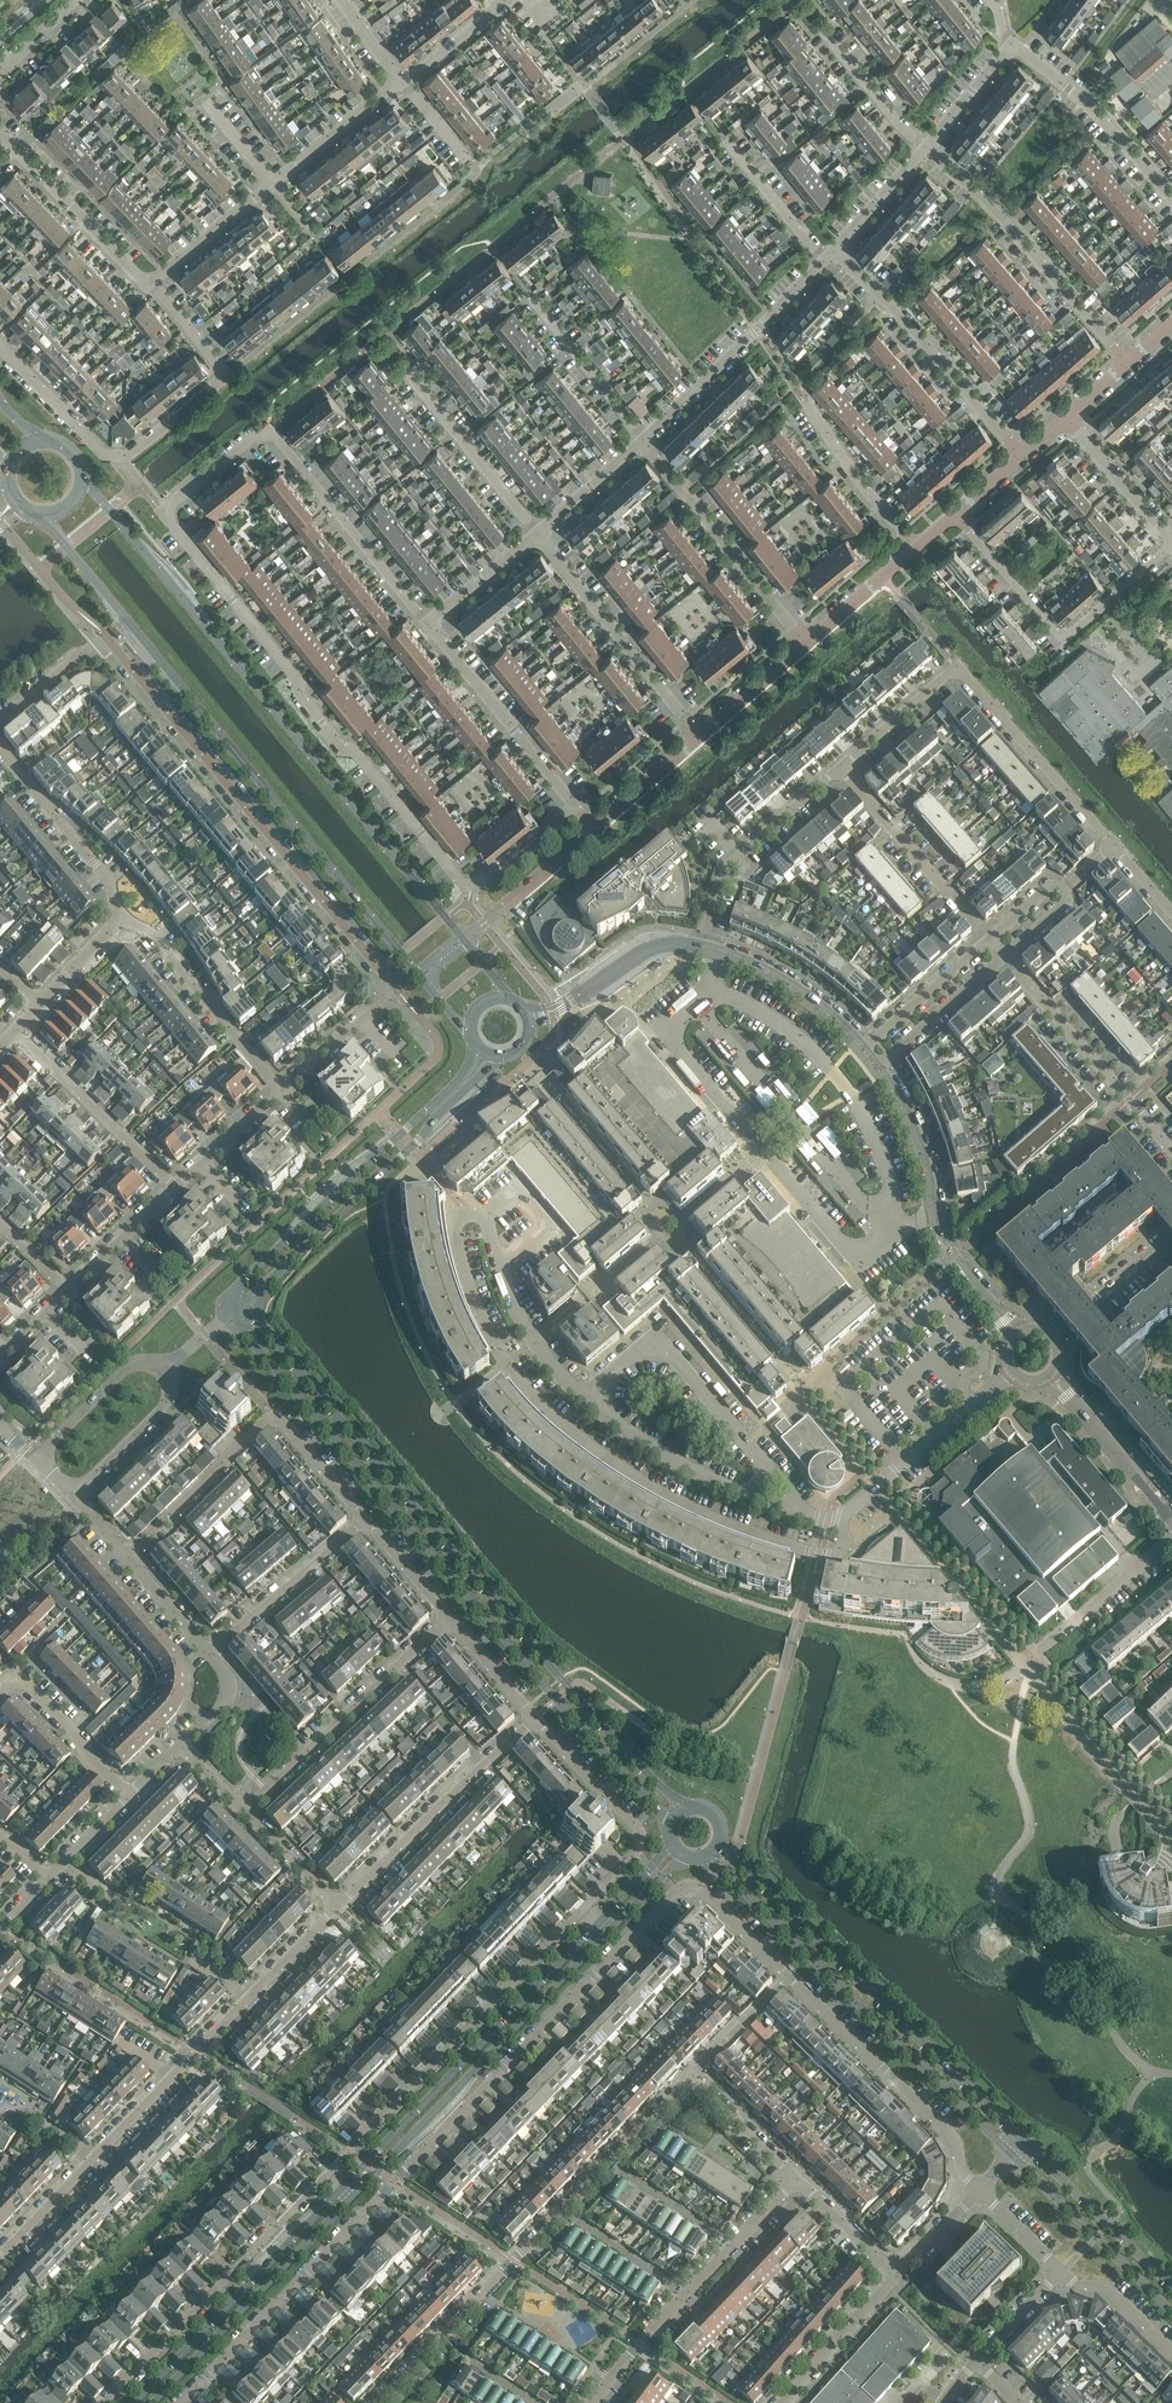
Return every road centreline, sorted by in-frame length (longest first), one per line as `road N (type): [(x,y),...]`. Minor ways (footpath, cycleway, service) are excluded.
road 1 (residential): [(788,1979),(701,1889),(675,1892),(184,2402)]
road 2 (residential): [(572,806),(464,886),(346,743),(164,512),(270,429)]
road 3 (residential): [(582,1911),(108,2402)]
road 4 (secondary): [(231,1318),(556,1702),(668,1820)]
road 5 (secondary): [(595,1924),(136,2402)]
road 6 (secondary): [(682,1806),(567,1692),(263,1327),(259,1306)]
road 7 (secondary): [(157,2402),(606,1934)]
road 8 (residential): [(283,1092),(396,989),(103,642)]
road 9 (residential): [(484,1213),(454,1222),(472,1289),(506,1365),(568,1430),(646,1483),(774,1540),(834,1554),(845,1519)]
road 10 (secondary): [(462,937),(81,472)]
road 11 (secondary): [(38,516),(418,975)]
road 12 (residential): [(378,2402),(685,2081)]
road 13 (tertiary): [(700,1858),(722,1871),(1015,2158)]
road 14 (tertiary): [(1028,2144),(721,1839)]
road 15 (residential): [(157,283),(225,375),(122,455),(0,341)]
road 16 (secondary): [(476,1045),(464,1075),(234,1292),(231,1318)]
road 17 (residential): [(90,2169),(339,1908)]
road 18 (secondary): [(259,1306),(265,1285),(498,1057)]
road 19 (residential): [(1171,546),(1066,641),(956,515)]
road 20 (residential): [(1133,361),(982,194),(927,148)]
road 21 (residential): [(981,2193),(962,2175),(959,2144),(788,1979)]
road 22 (residential): [(596,2402),(640,2344),(791,2184)]
road 23 (residential): [(248,1811),(447,1618)]
road 24 (residential): [(1026,454),(840,250)]
road 25 (residential): [(339,1908),(536,1719)]
road 26 (residential): [(1171,1157),(1005,956)]
road 27 (residential): [(805,644),(646,439)]
road 28 (residential): [(697,744),(542,538)]
road 29 (residential): [(646,439),(827,264)]
road 30 (residential): [(427,623),(270,429)]
road 31 (residential): [(588,1396),(661,1344),(764,1464)]
road 32 (residential): [(1112,847),(957,665)]
road 33 (residential): [(700,947),(729,864),(841,769)]
road 34 (residential): [(572,806),(427,623)]
road 35 (residential): [(283,1092),(129,917)]
road 36 (residential): [(989,938),(841,769)]
road 37 (residential): [(1171,193),(1105,116),(1008,46)]
road 38 (residential): [(174,1187),(17,1033)]
road 39 (tertiary): [(1015,2158),(1171,2312)]
road 40 (residential): [(845,1519),(1010,1375)]
road 41 (residential): [(0,133),(137,273),(157,283)]
road 42 (residential): [(542,538),(406,373)]
road 43 (residential): [(129,917),(0,747)]
road 44 (residential): [(363,1520),(211,1655)]
road 45 (tertiary): [(1171,2285),(1028,2144)]
road 46 (residential): [(129,1553),(274,1415)]
road 47 (unclassified): [(864,1050),(783,980),(700,947)]
road 48 (residential): [(0,1697),(19,1676),(129,1795)]
road 49 (residential): [(1171,1523),(1051,1376)]
road 50 (residential): [(1033,1661),(1171,1535)]
road 51 (residential): [(916,547),(807,401)]
road 52 (residential): [(737,1493),(641,1438),(588,1396)]
road 53 (residential): [(646,439),(534,303)]
road 54 (unclassified): [(936,1232),(918,1133),(881,1068)]
road 55 (residential): [(75,1494),(172,1399),(171,1365)]
road 56 (residential): [(171,1365),(141,1361),(40,1456)]
road 57 (residential): [(989,938),(864,1050)]
road 58 (residential): [(881,1068),(1005,956)]
road 59 (unclassified): [(700,947),(647,951),(553,1010)]
road 60 (residential): [(275,183),(405,83)]
road 61 (residential): [(1067,418),(1171,540)]
road 62 (residential): [(588,1396),(537,1342),(510,1302),(502,1267)]
road 63 (residential): [(784,2402),(887,2284)]
road 64 (residential): [(841,769),(957,665)]
road 65 (residential): [(1051,1338),(1171,1239)]
road 66 (residential): [(157,283),(275,183)]
road 67 (residential): [(927,148),(824,34)]
road 68 (residential): [(639,1829),(536,1719)]
road 69 (residential): [(827,264),(736,144)]
road 70 (residential): [(791,2184),(685,2081)]
road 71 (residential): [(69,1291),(174,1187)]
road 72 (residential): [(805,644),(916,547)]
road 73 (residential): [(697,744),(805,644)]
road 74 (residential): [(685,2081),(788,1979)]
road 75 (residential): [(174,1187),(283,1092)]
road 76 (residential): [(502,1267),(547,1224),(520,1193),(484,1213)]
road 77 (residential): [(542,538),(646,439)]
road 78 (residential): [(1171,2355),(1108,2292),(1078,2287),(1059,2273)]
road 79 (residential): [(427,623),(542,538)]
road 80 (residential): [(483,922),(593,831)]
road 81 (residential): [(887,2284),(791,2184)]
road 82 (residential): [(363,1520),(274,1415)]
road 83 (residential): [(593,831),(697,744)]
road 84 (residential): [(536,1719),(447,1618)]
road 85 (residential): [(840,250),(927,148)]
road 86 (residential): [(34,1011),(129,917)]
road 87 (residential): [(339,1908),(248,1811)]
road 88 (residential): [(129,1553),(211,1655)]
road 89 (residential): [(887,2284),(981,2193)]
road 90 (residential): [(927,148),(1008,46)]
road 91 (residential): [(0,720),(103,642)]
road 92 (residential): [(975,2371),(1059,2273)]
road 93 (residential): [(447,1618),(363,1520)]
road 94 (residential): [(405,83),(500,0)]
road 95 (residential): [(0,2257),(90,2169)]

